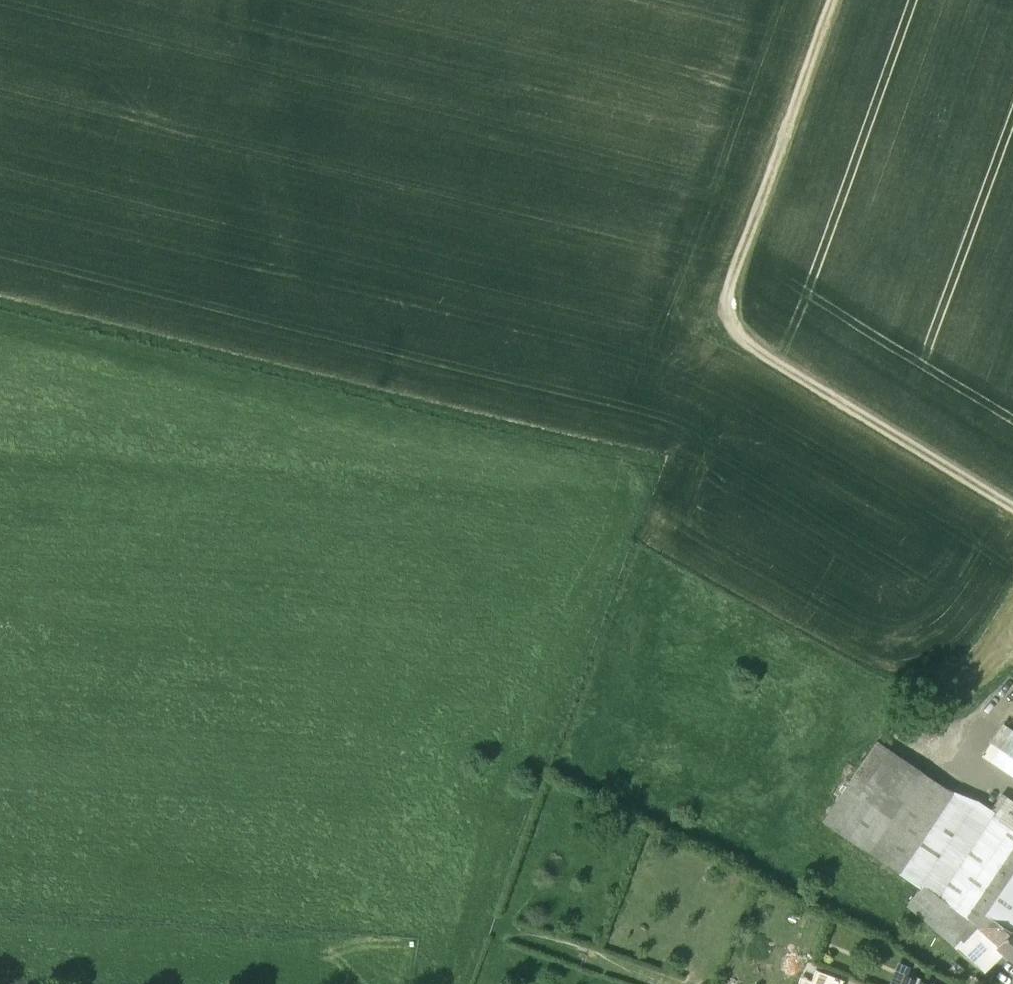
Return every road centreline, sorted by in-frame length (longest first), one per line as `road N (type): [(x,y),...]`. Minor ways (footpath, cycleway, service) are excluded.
road 1 (track): [(836,0),(721,332),(1012,511)]

